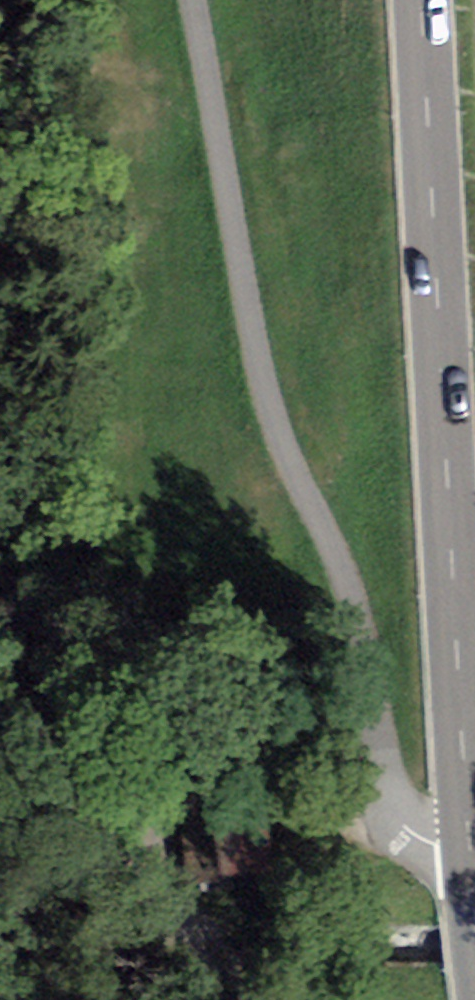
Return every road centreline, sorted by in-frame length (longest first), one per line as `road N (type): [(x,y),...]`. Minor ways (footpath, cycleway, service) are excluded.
road 1 (unclassified): [(194,0),(259,373),(393,795),(416,833),(469,848)]
road 2 (secondary): [(422,0),(469,848)]

